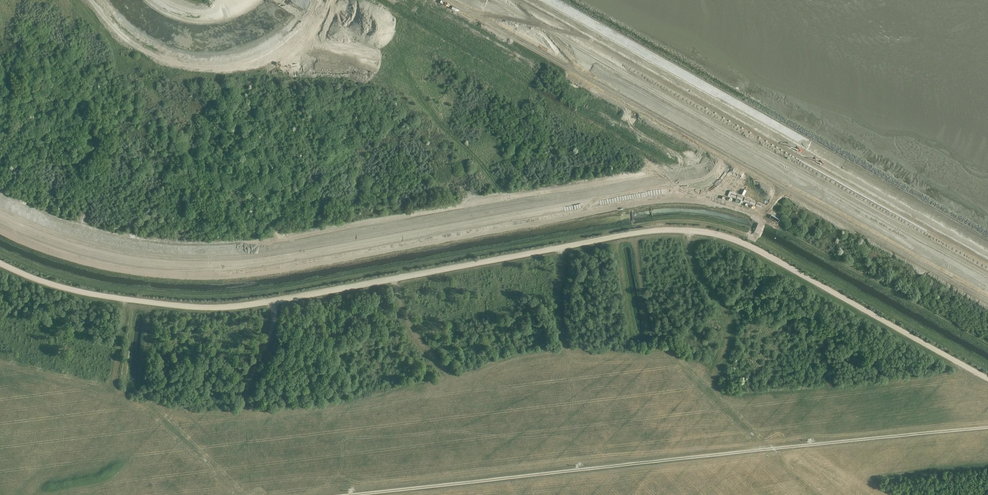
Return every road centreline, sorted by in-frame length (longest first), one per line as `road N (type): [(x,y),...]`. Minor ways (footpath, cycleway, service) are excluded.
road 1 (track): [(987,378),(774,259),(691,230),(641,231),(208,307),(97,294),(0,262)]
road 2 (track): [(987,427),(350,494)]
road 3 (track): [(987,246),(548,0)]

